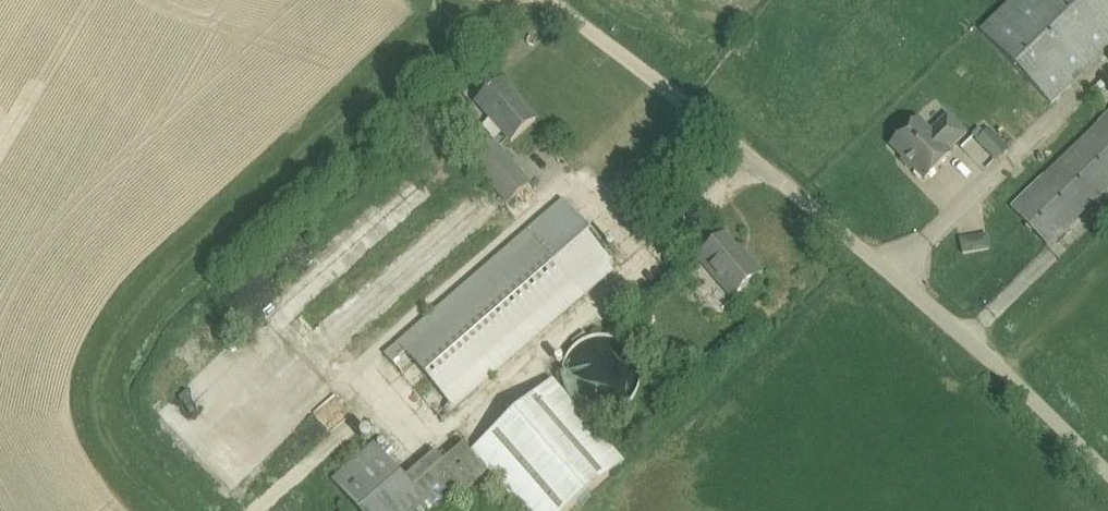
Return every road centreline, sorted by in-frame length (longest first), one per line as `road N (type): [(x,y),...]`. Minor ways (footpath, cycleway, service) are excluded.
road 1 (unclassified): [(1107,474),(767,165),(544,0)]
road 2 (track): [(991,368),(1107,253)]
road 3 (track): [(349,426),(254,510)]

